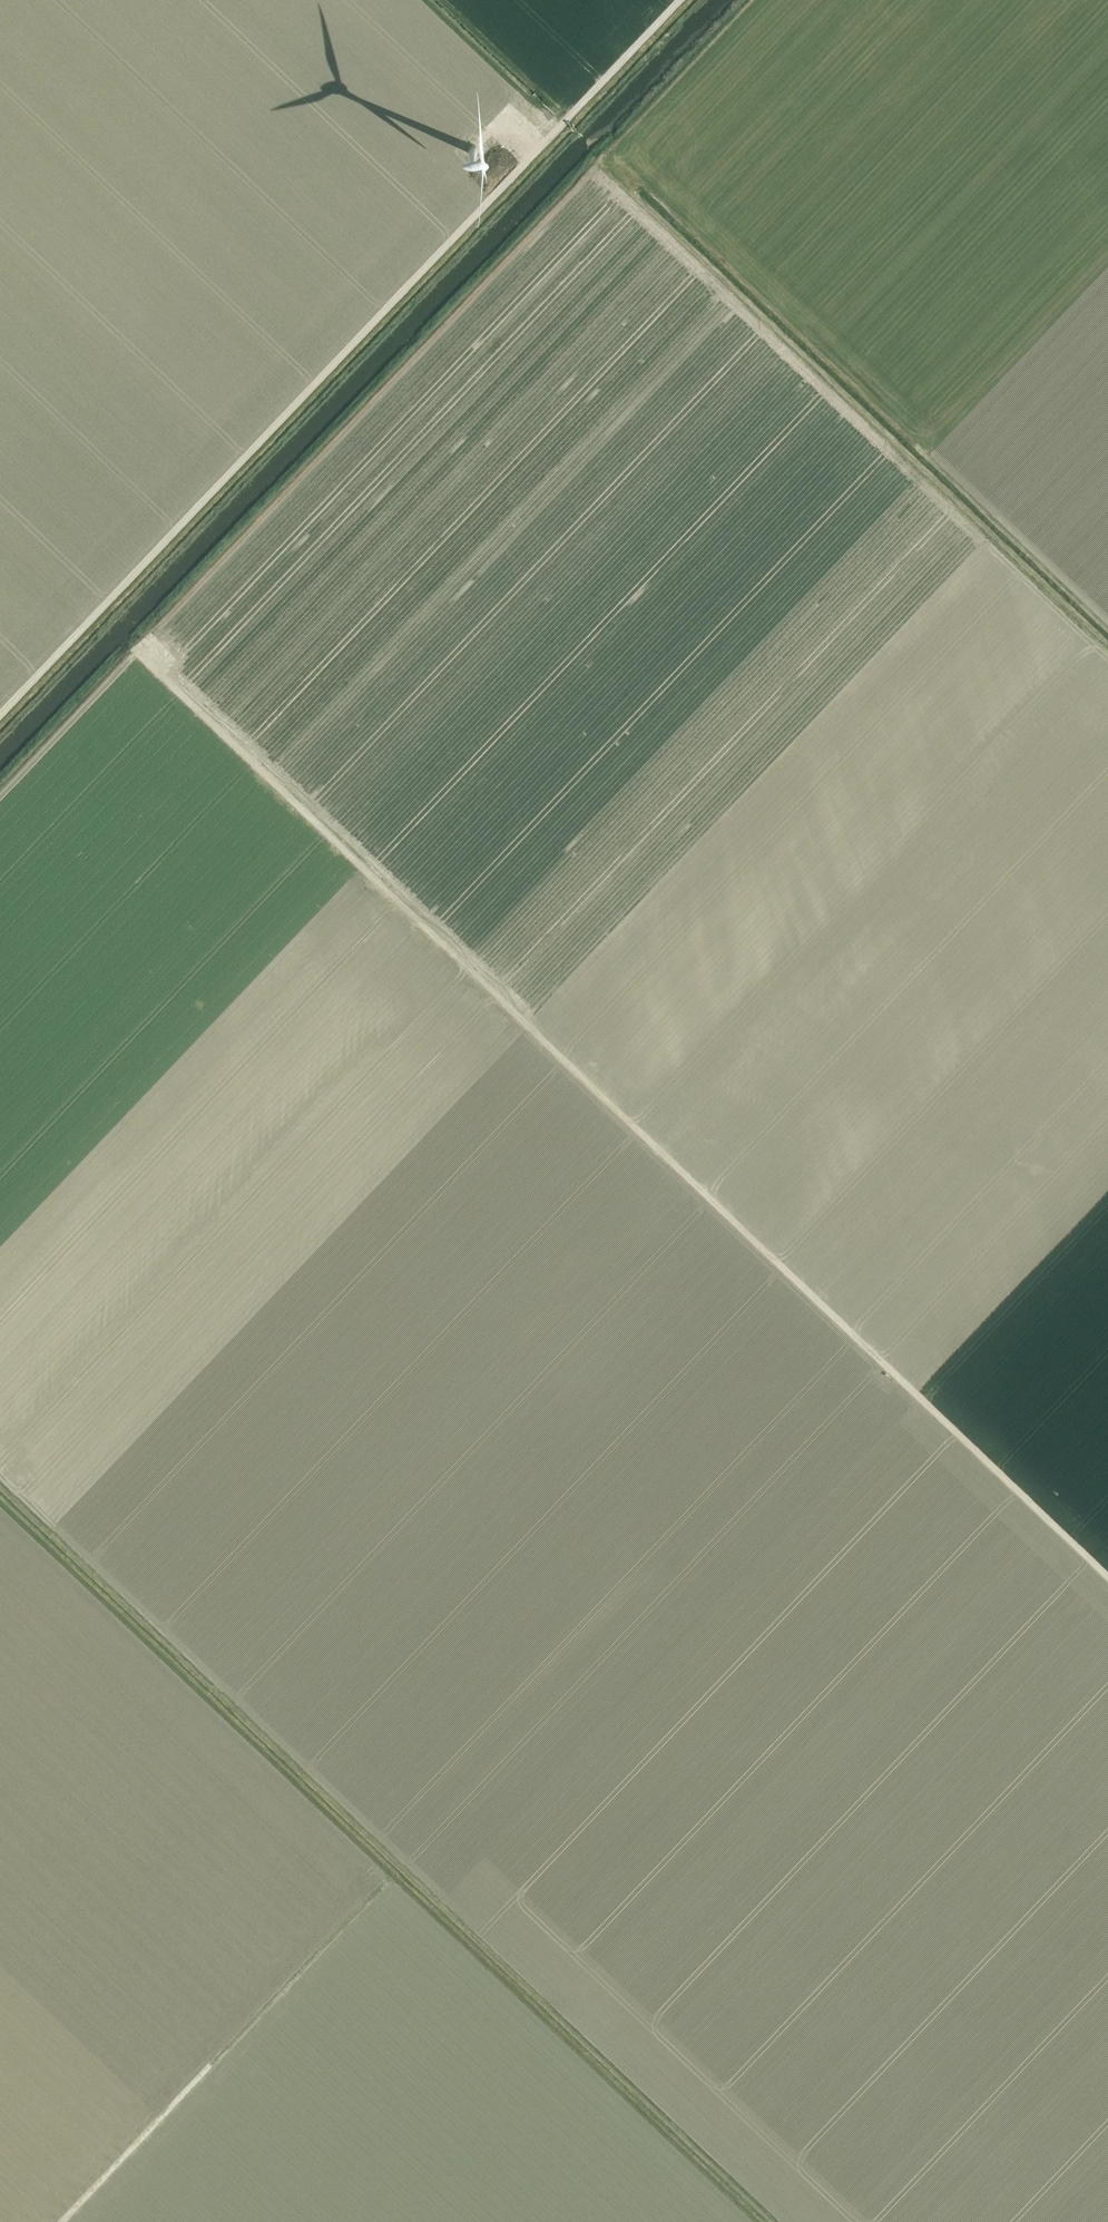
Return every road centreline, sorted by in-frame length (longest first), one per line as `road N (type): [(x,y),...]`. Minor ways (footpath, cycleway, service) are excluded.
road 1 (track): [(679,0),(0,715)]

